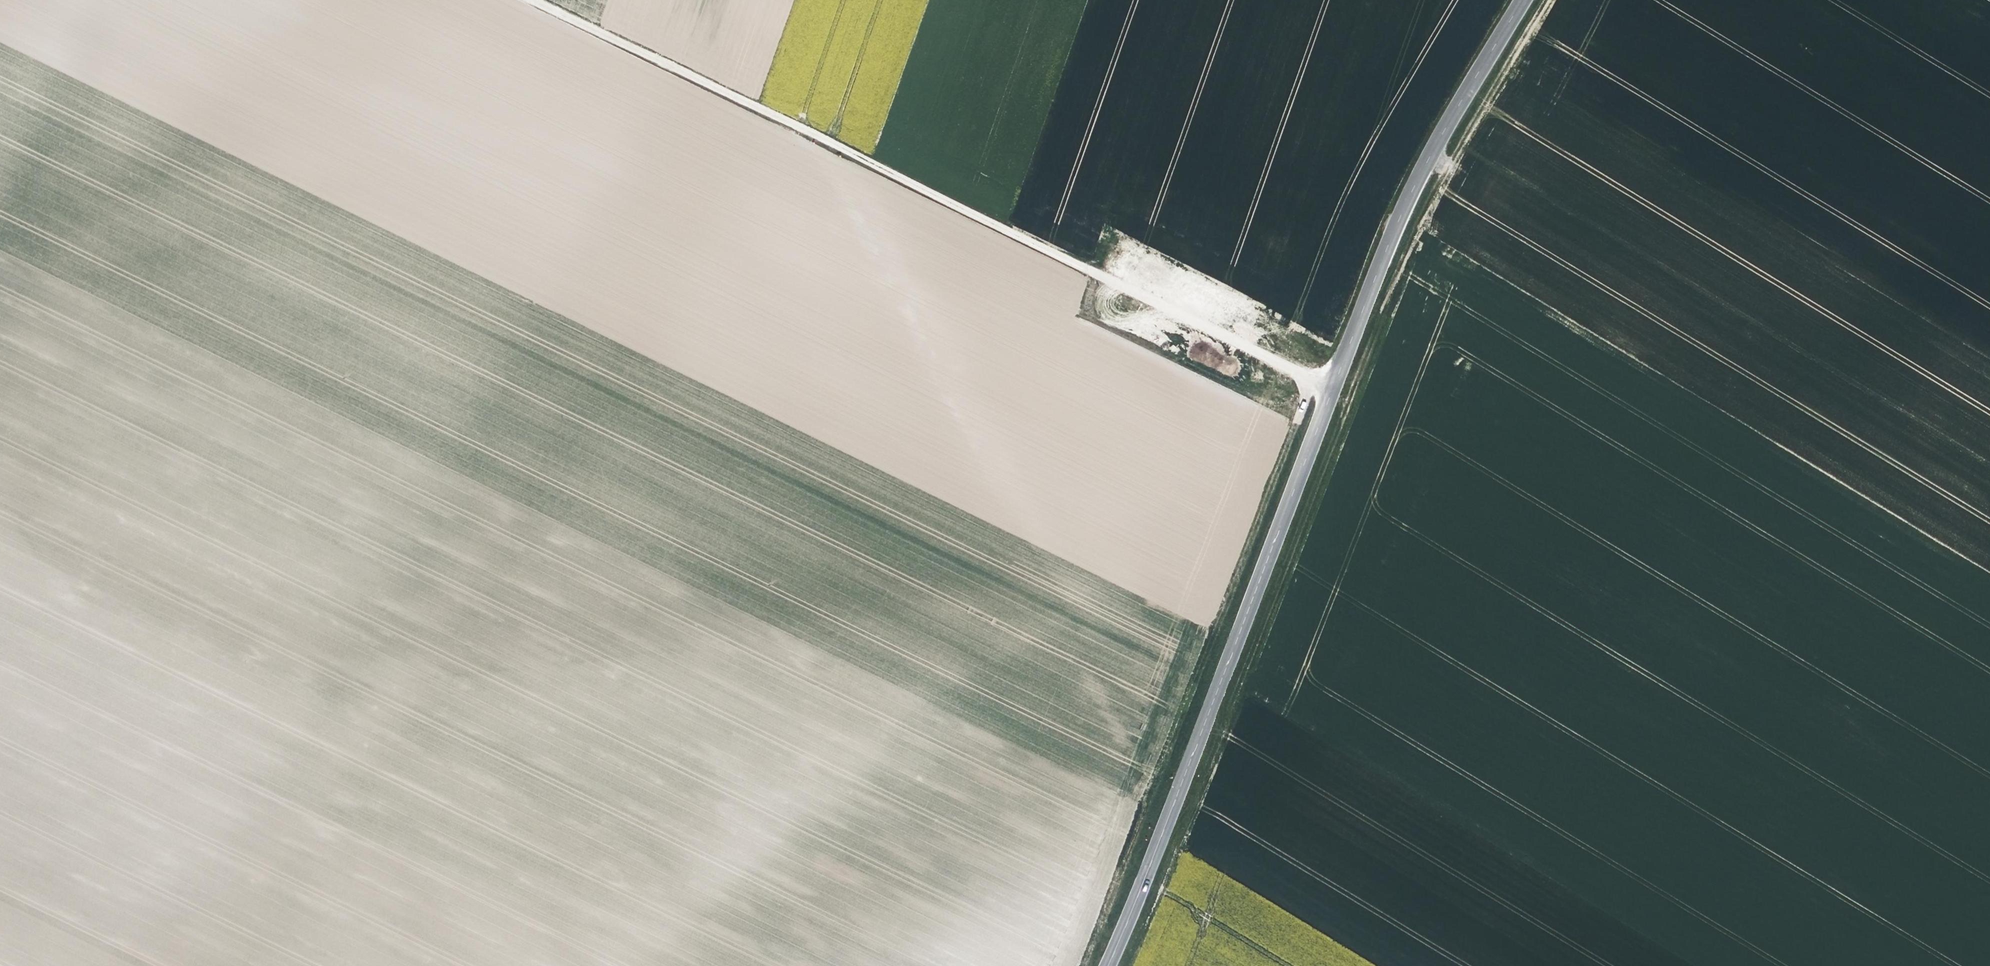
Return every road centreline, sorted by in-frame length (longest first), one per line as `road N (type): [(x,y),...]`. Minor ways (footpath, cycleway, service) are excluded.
road 1 (tertiary): [(1108,965),(1386,246),(1524,0)]
road 2 (track): [(1011,237),(526,0)]

